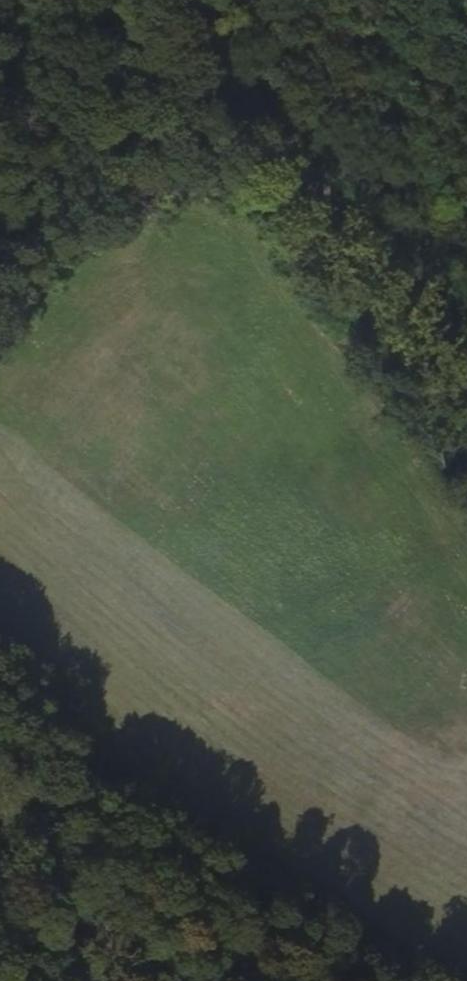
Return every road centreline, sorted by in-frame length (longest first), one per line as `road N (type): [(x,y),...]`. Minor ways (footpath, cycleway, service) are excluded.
road 1 (unclassified): [(466,345),(173,0)]

